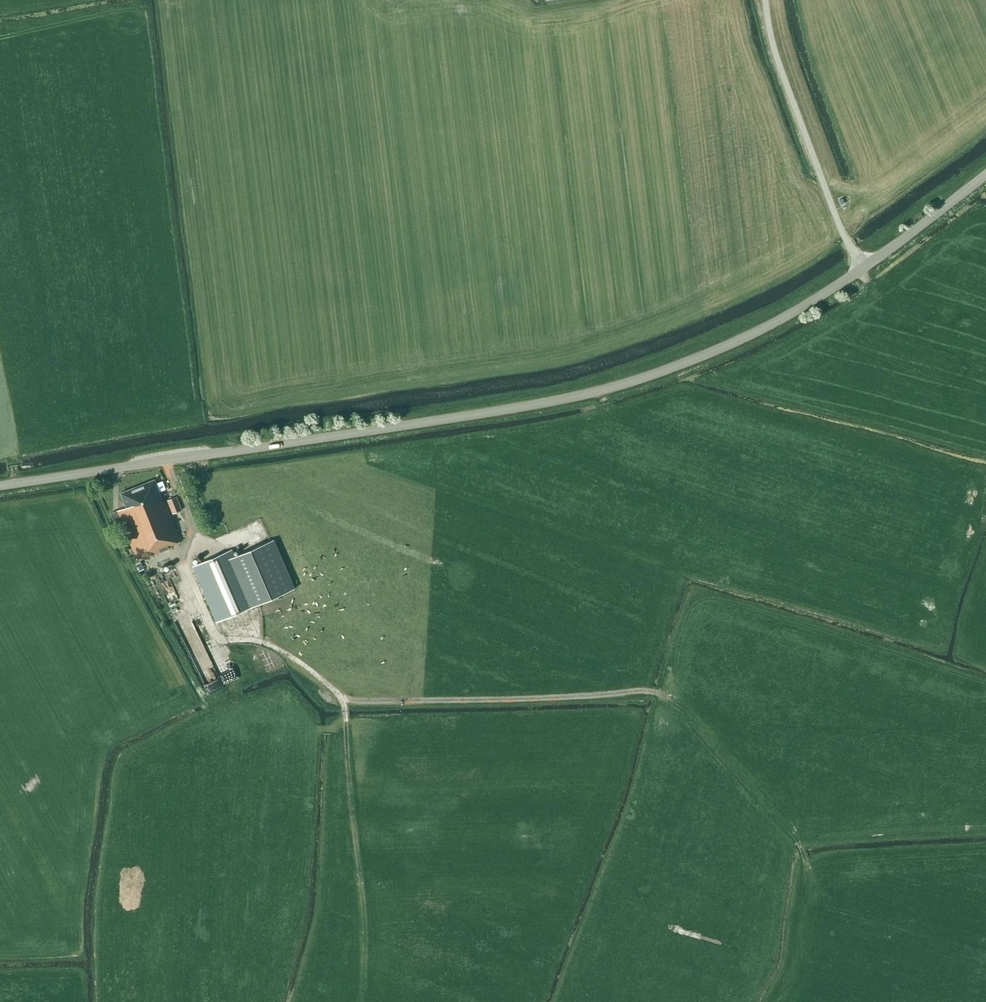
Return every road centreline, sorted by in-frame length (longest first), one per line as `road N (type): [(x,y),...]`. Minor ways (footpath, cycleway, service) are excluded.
road 1 (tertiary): [(0,486),(618,387),(716,351),(818,299),(985,174)]

